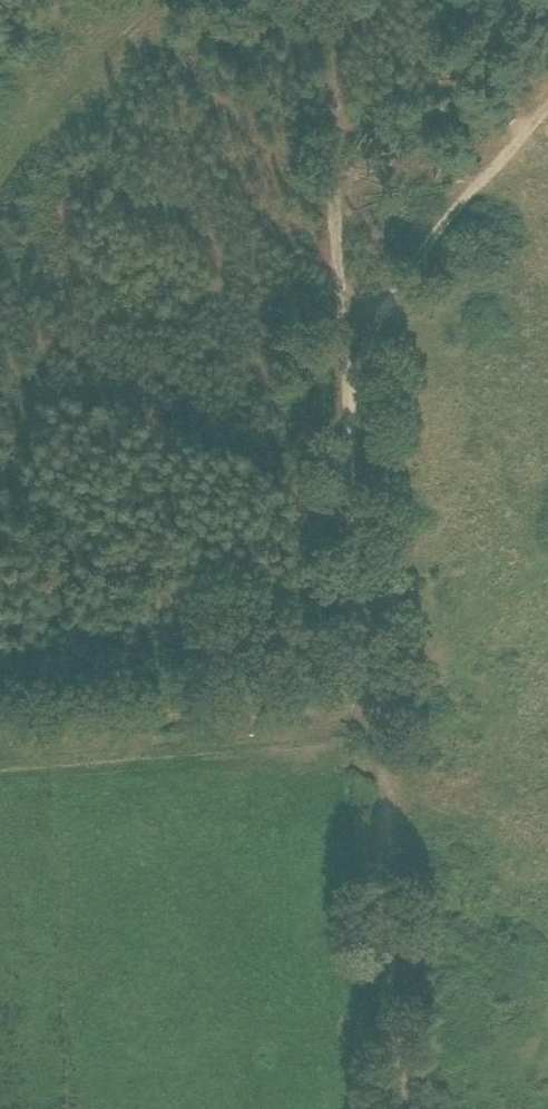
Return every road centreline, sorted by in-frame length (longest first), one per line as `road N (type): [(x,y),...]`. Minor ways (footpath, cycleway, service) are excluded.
road 1 (track): [(328,0),(348,391)]
road 2 (track): [(373,703),(0,734)]
road 3 (track): [(348,391),(390,295),(547,106)]
road 4 (track): [(348,391),(373,703)]

